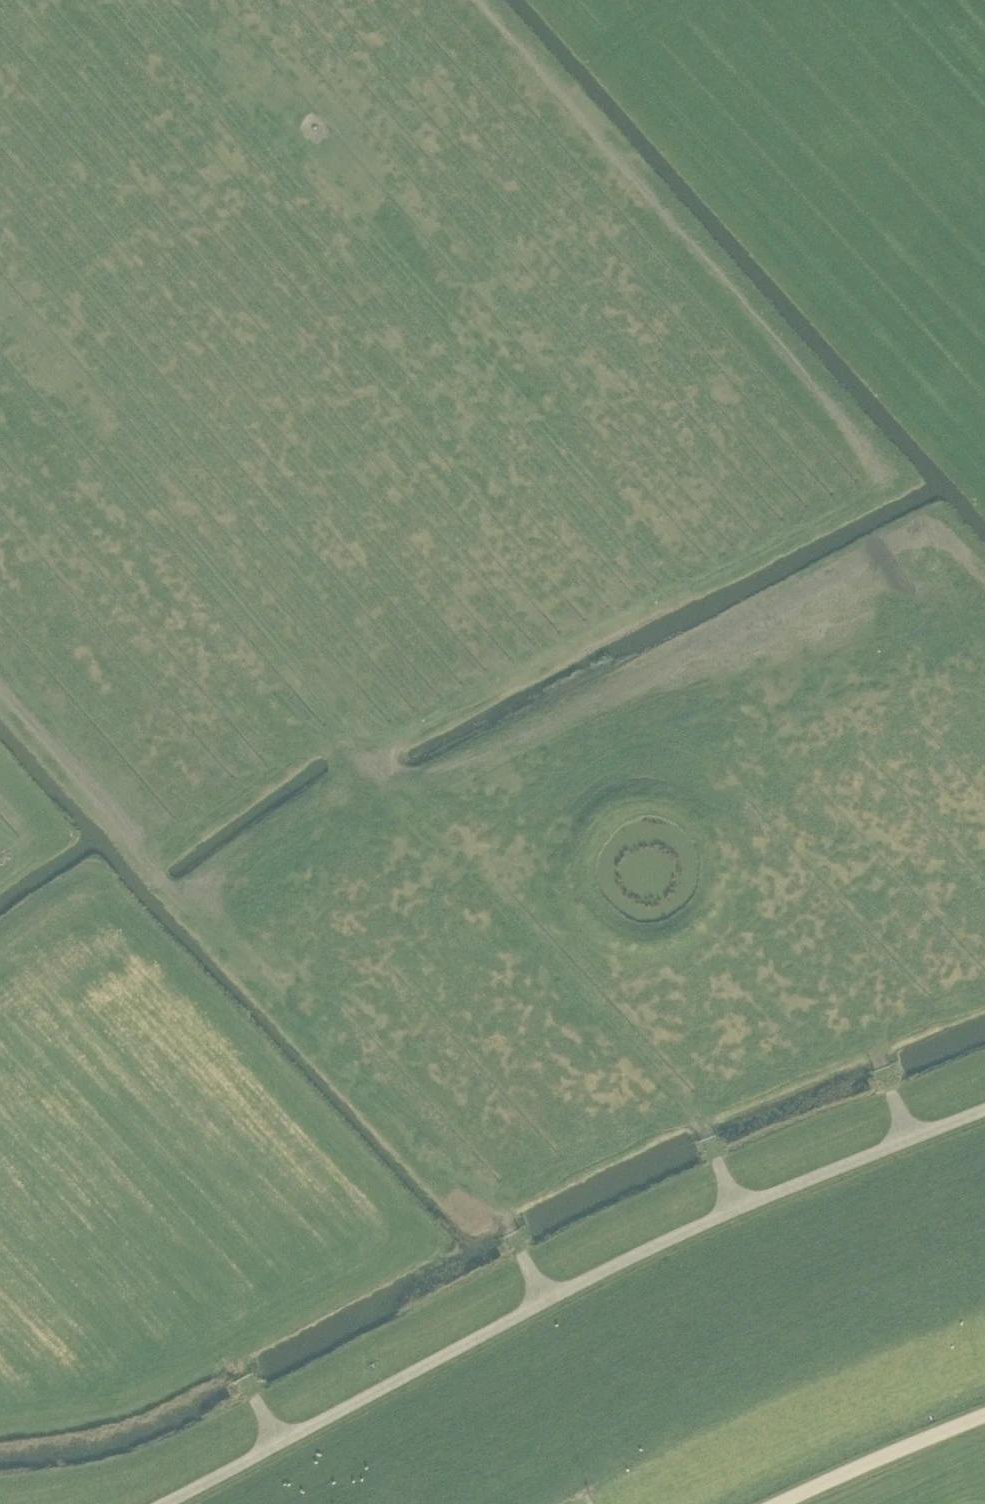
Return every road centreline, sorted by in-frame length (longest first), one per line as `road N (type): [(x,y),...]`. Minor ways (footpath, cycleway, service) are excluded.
road 1 (unclassified): [(775,1503),(984,1415)]

